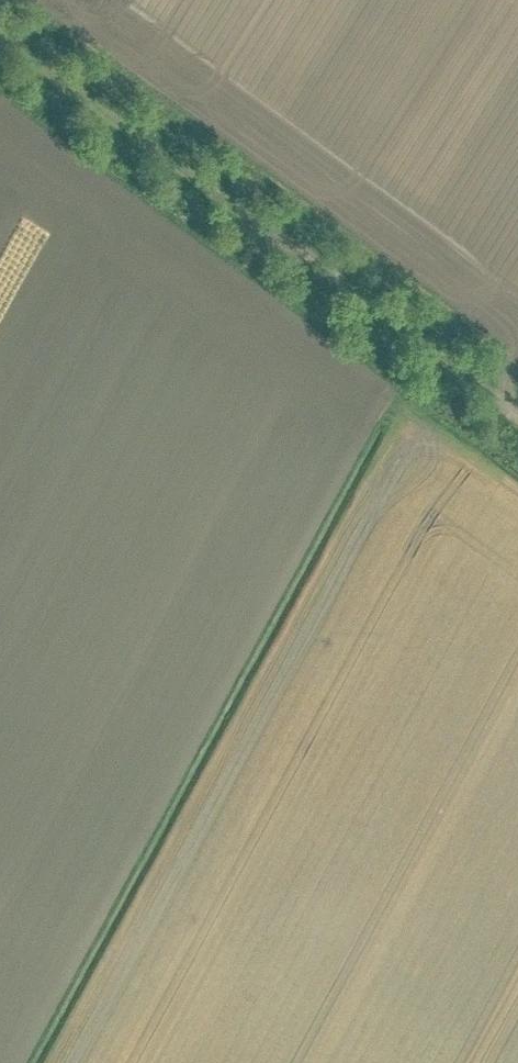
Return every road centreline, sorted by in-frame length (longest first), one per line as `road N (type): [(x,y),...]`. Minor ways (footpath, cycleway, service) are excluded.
road 1 (track): [(0,38),(517,418)]

